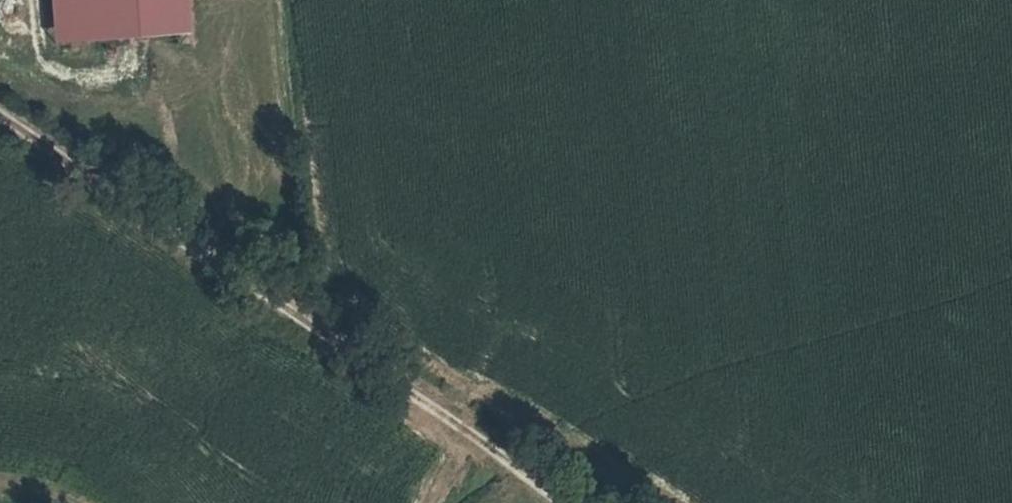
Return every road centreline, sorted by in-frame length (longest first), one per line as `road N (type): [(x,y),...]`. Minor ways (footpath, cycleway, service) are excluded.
road 1 (track): [(575,502),(0,101)]

